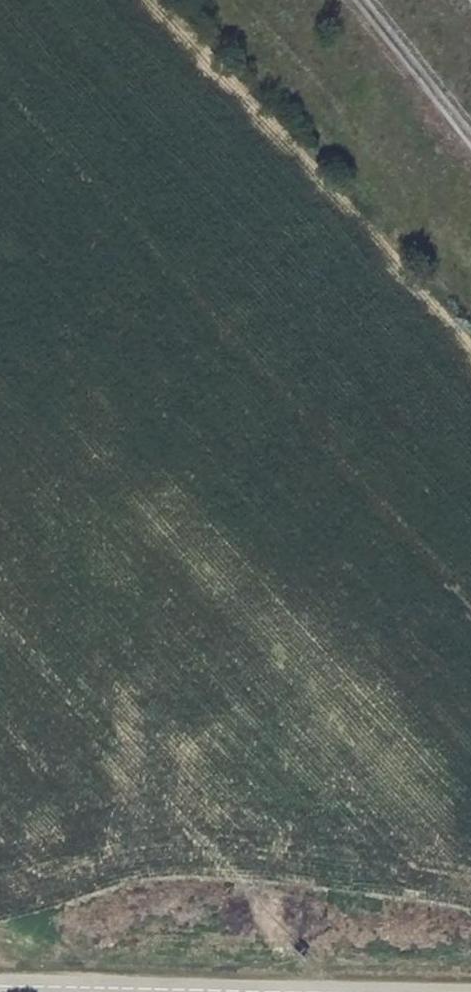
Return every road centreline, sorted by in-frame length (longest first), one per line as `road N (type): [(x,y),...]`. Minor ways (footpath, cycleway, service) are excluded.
road 1 (unclassified): [(0,984),(222,991)]

